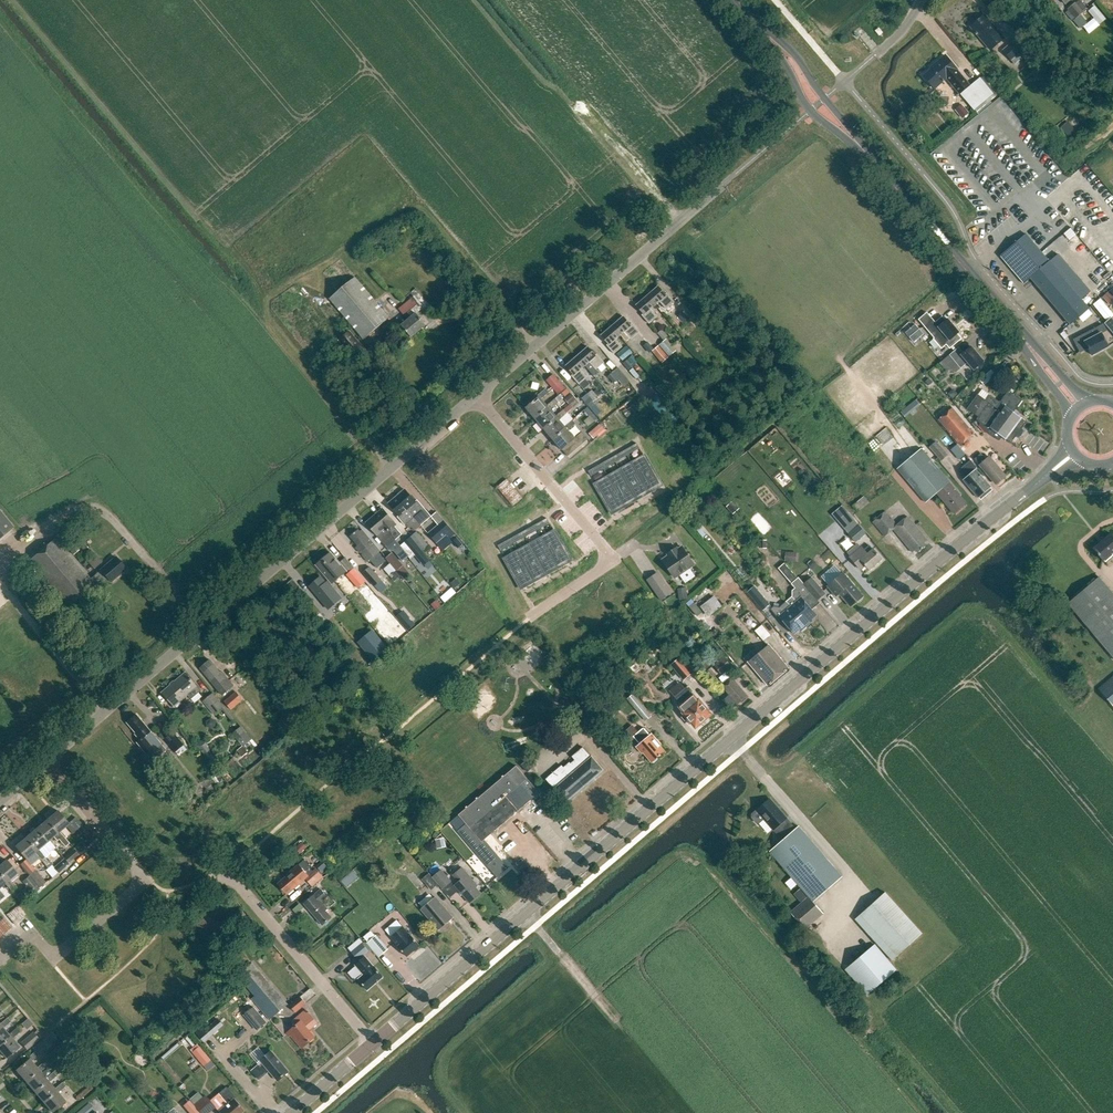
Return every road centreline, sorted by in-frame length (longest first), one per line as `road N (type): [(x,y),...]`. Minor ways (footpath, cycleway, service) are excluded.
road 1 (tertiary): [(373,1043),(969,534),(1075,454)]
road 2 (residential): [(46,761),(475,395)]
road 3 (residential): [(371,748),(605,560),(606,548),(475,395)]
road 4 (residential): [(0,958),(30,936),(54,958),(145,880),(46,761)]
road 5 (primary): [(1079,411),(863,150)]
road 6 (residential): [(475,395),(725,184)]
road 7 (residential): [(373,1043),(233,871)]
road 8 (primary): [(764,32),(809,111),(863,150)]
road 9 (primary): [(863,150),(798,57),(764,32)]

